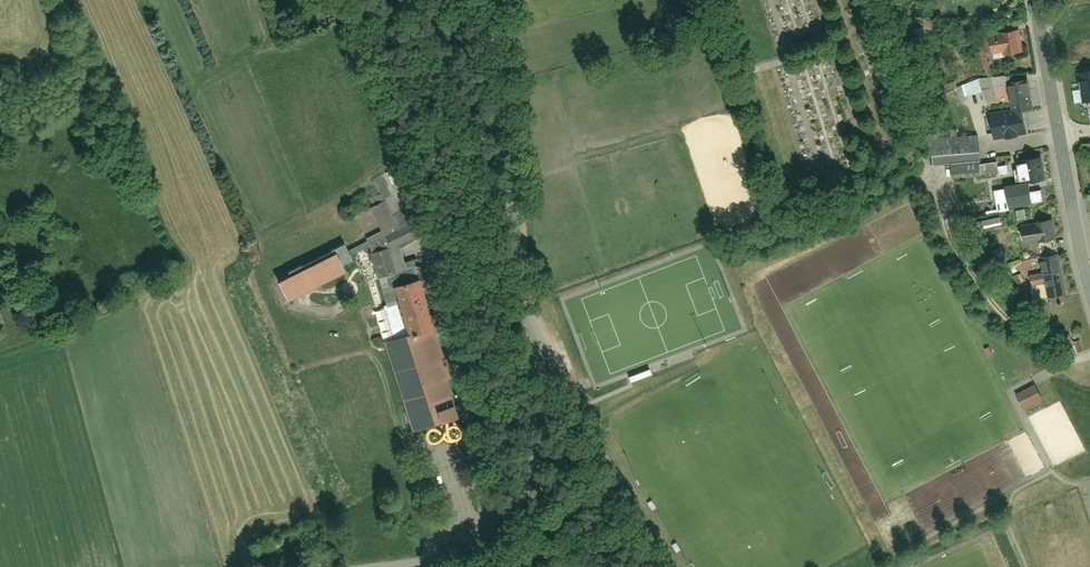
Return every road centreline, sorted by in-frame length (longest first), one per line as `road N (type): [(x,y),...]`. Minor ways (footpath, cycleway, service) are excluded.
road 1 (residential): [(374,566),(490,551),(570,386),(530,277),(489,0)]
road 2 (tertiary): [(1089,292),(1058,136)]
road 3 (tertiary): [(1058,136),(1035,0)]

